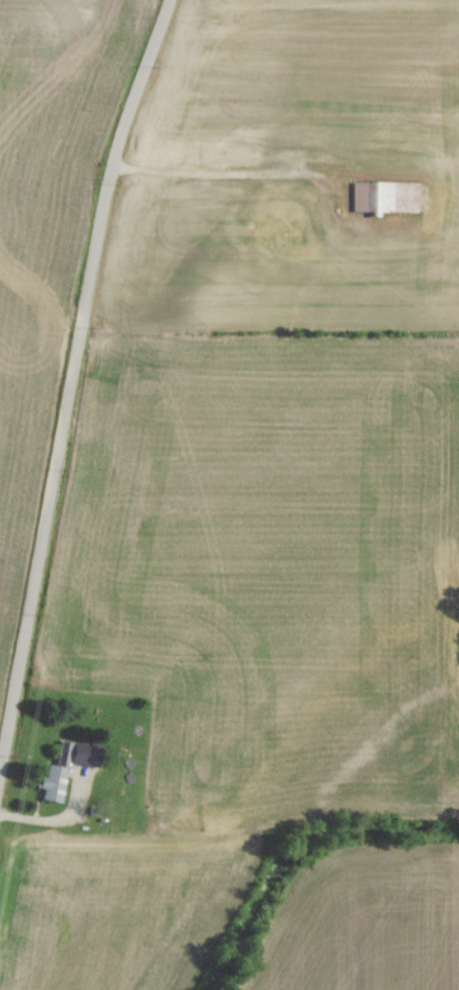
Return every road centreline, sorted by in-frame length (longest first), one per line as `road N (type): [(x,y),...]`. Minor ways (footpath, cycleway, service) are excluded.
road 1 (residential): [(0,767),(106,199),(169,0)]

